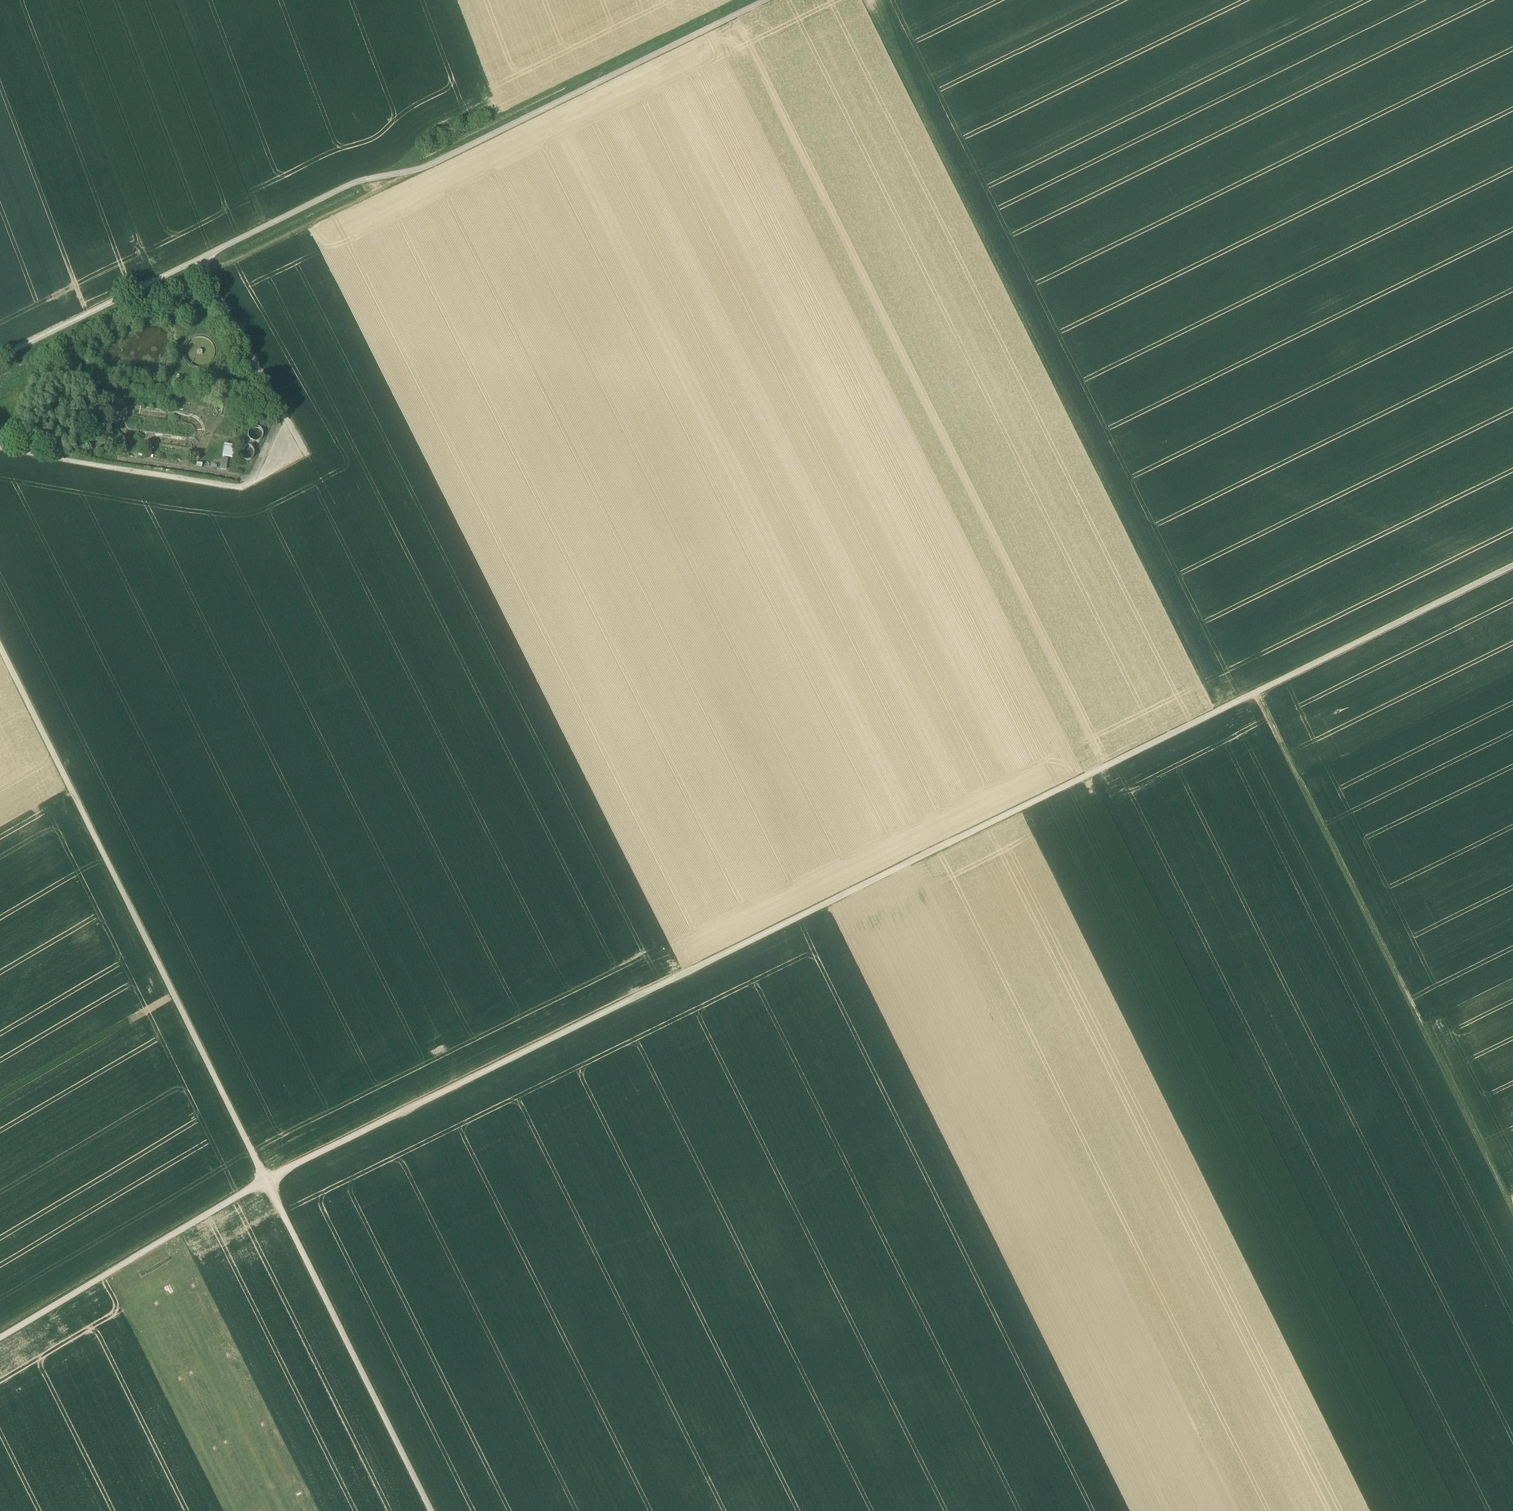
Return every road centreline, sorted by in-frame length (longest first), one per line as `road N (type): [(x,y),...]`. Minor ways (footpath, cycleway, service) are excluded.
road 1 (track): [(274,1188),(1512,575)]
road 2 (track): [(0,638),(436,1510)]
road 3 (track): [(0,357),(358,182),(424,169),(767,0)]
road 4 (track): [(1260,700),(1512,1200)]
road 5 (track): [(0,452),(250,494),(312,459),(202,258)]
road 6 (track): [(274,1188),(0,1351)]

